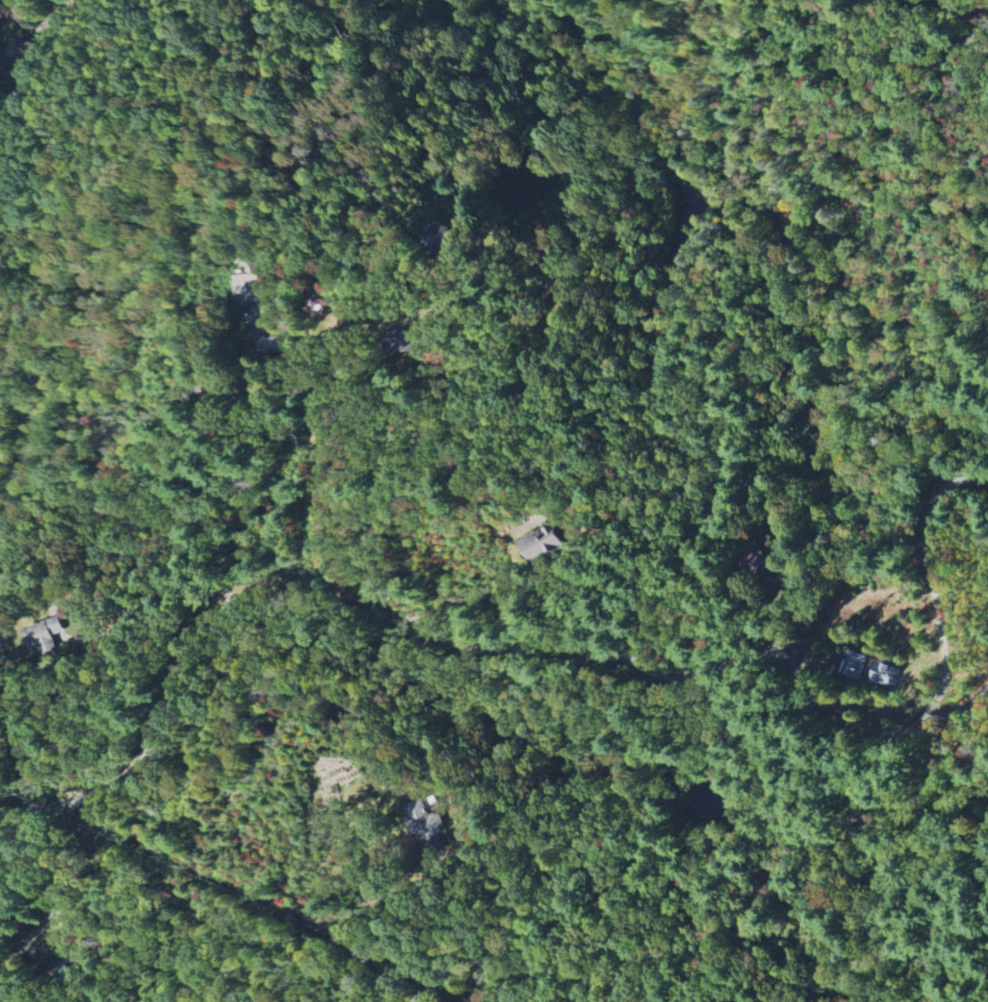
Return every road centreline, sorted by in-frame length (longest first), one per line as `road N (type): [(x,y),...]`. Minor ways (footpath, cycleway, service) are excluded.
road 1 (residential): [(294,406),(356,400),(463,350),(514,349),(534,365),(580,459),(693,568),(773,609),(776,646),(668,676),(619,655),(568,661),(461,646),(384,596),(277,581),(228,603),(189,636),(129,774),(83,797),(0,813)]
road 2 (residential): [(772,650),(820,702),(855,723),(897,731),(922,717),(946,681),(928,520),(954,481),(987,481)]

